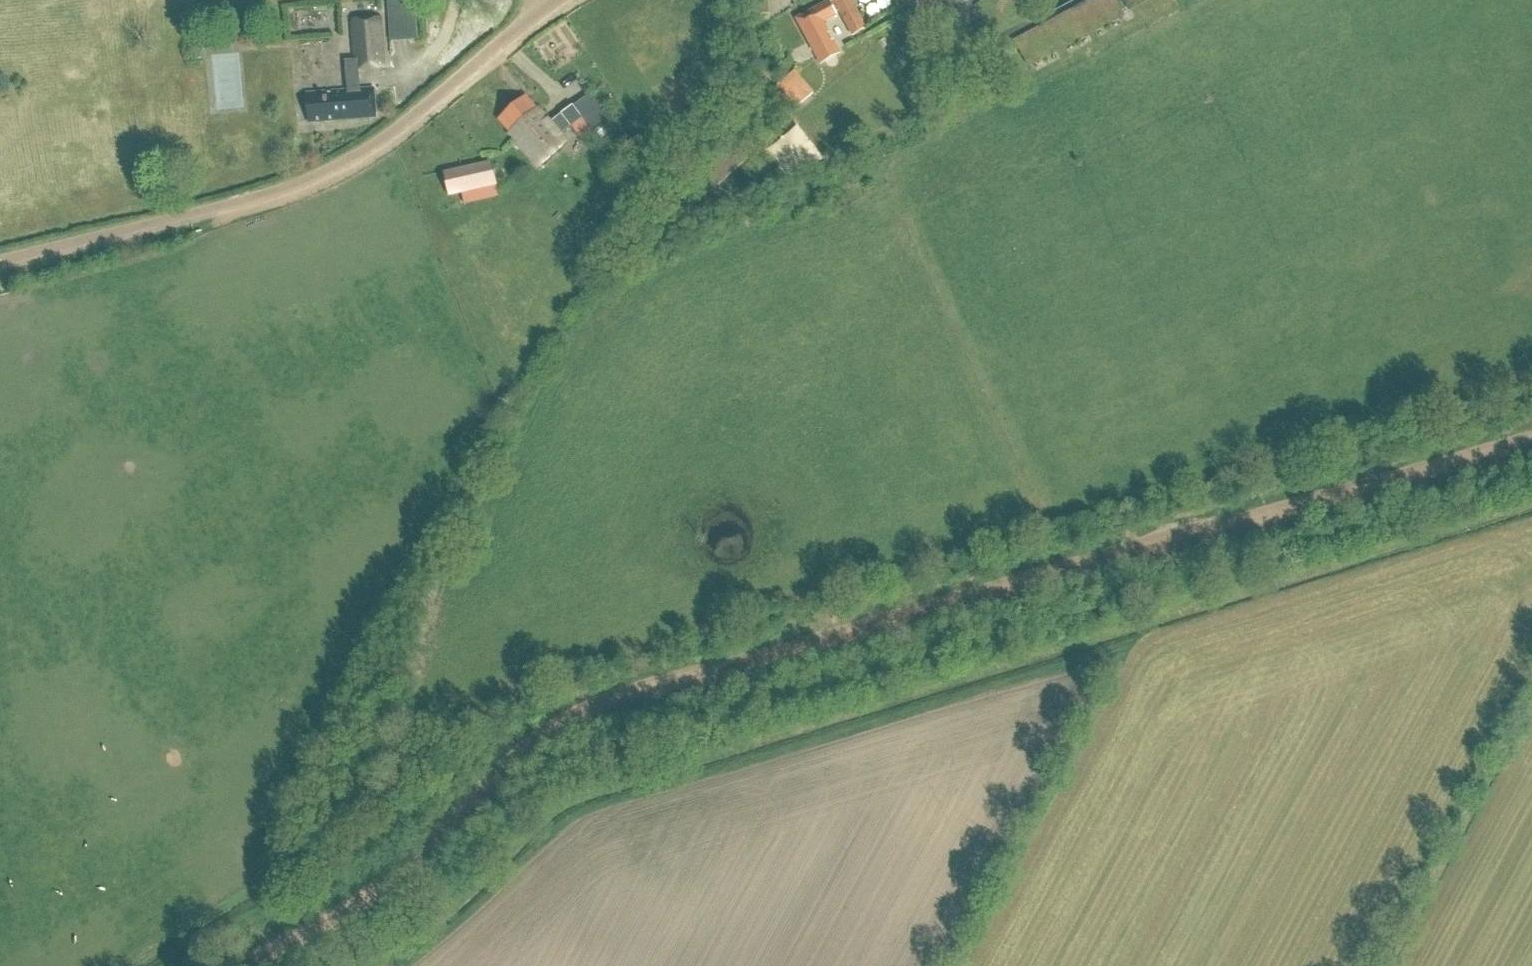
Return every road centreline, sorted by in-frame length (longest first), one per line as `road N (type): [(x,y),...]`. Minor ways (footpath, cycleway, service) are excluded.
road 1 (track): [(235,965),(381,892),(512,756),(605,694),(729,671),(1037,574),(1531,439)]
road 2 (unclassified): [(0,264),(230,207),(330,171),(388,139),(563,0)]

